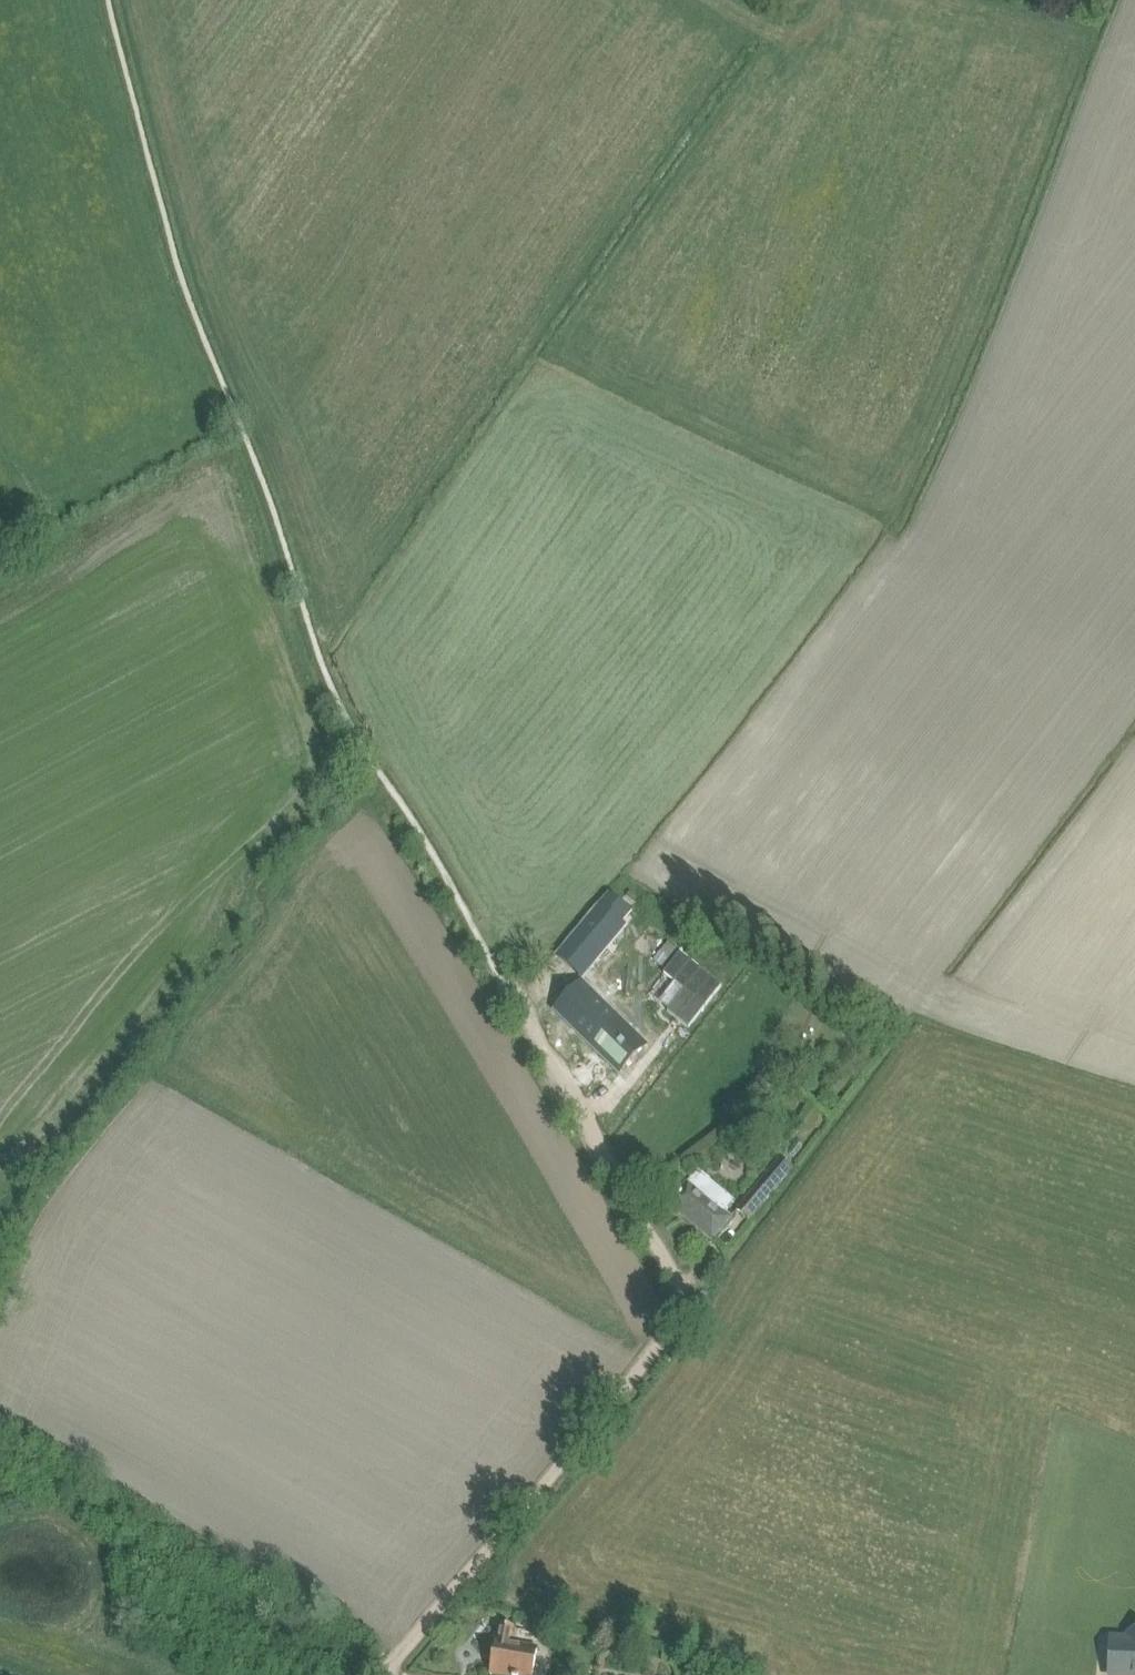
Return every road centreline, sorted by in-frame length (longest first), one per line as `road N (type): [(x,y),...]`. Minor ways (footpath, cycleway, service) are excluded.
road 1 (unclassified): [(501,975),(687,1295),(655,1351),(387,1670)]

